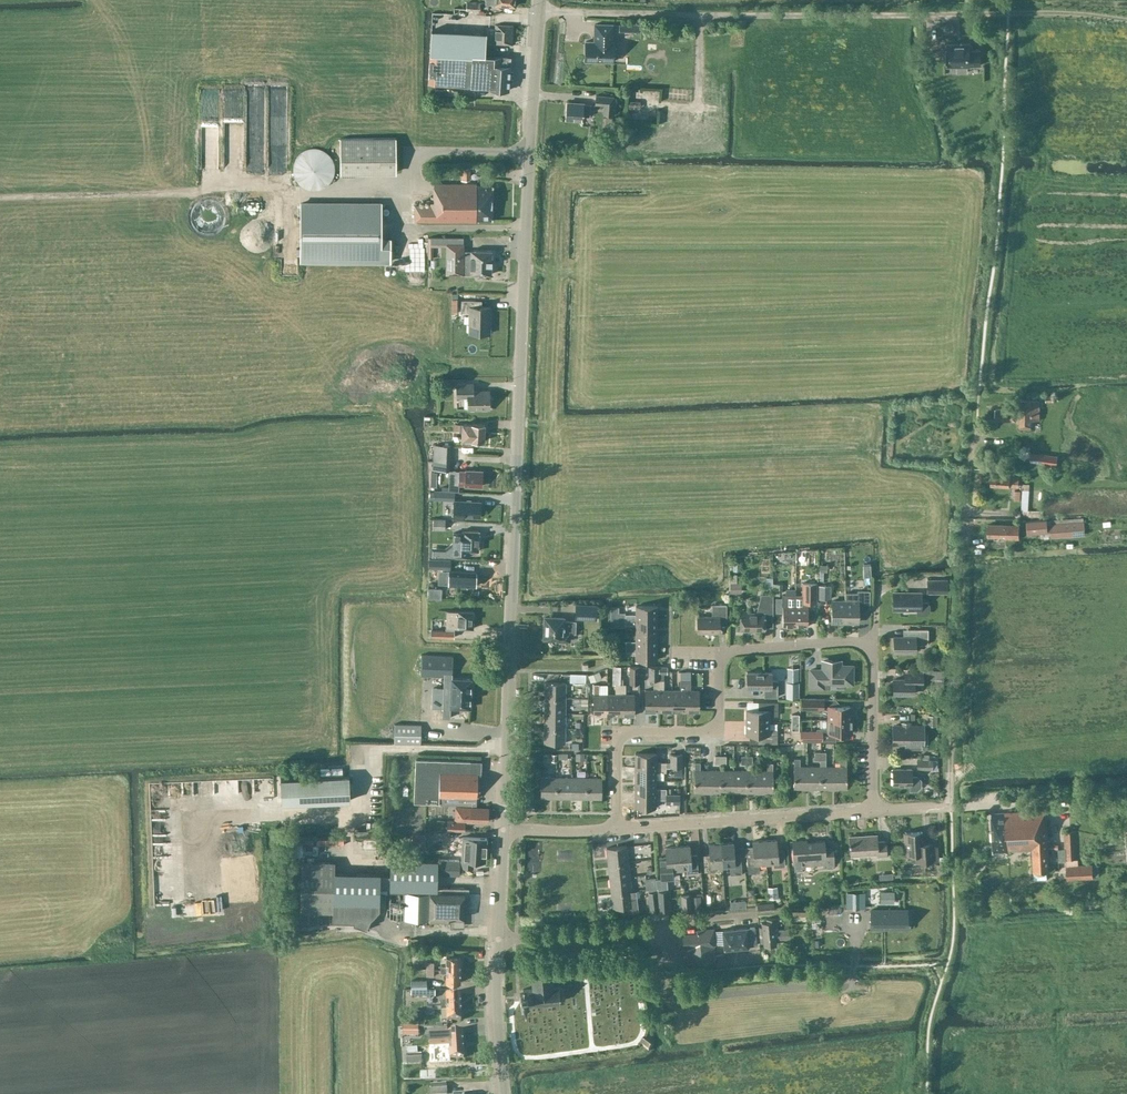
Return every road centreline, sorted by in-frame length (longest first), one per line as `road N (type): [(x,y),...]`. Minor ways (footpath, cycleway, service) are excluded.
road 1 (tertiary): [(502,828),(540,0)]
road 2 (track): [(951,807),(965,490),(977,412)]
road 3 (residential): [(617,828),(617,740),(628,732),(706,732),(720,721),(720,652)]
road 4 (unclassified): [(497,940),(752,916)]
road 5 (residential): [(617,828),(872,813)]
road 6 (residential): [(872,813),(874,642)]
road 7 (residential): [(720,652),(874,642)]
road 8 (tertiary): [(503,1093),(497,940)]

